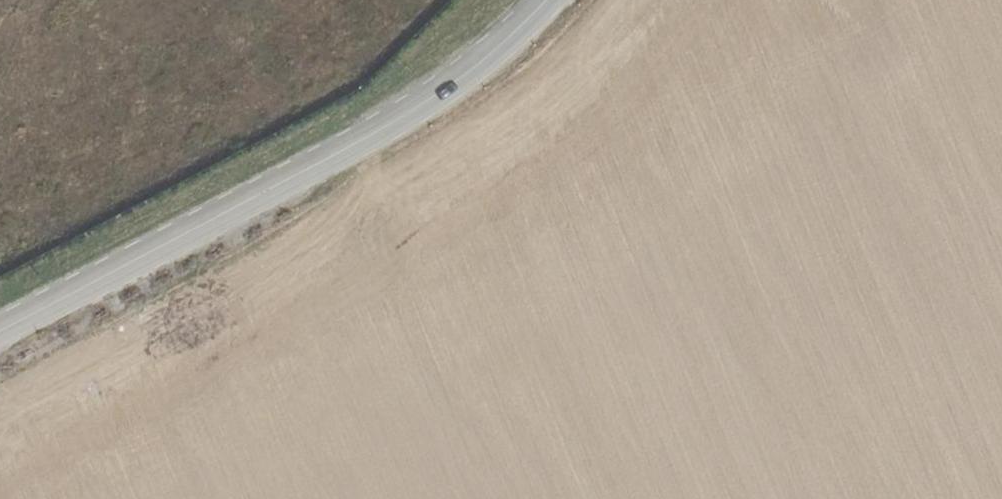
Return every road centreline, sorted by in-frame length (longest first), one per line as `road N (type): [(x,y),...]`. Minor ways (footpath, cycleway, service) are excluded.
road 1 (tertiary): [(0,334),(438,98),(551,0)]

